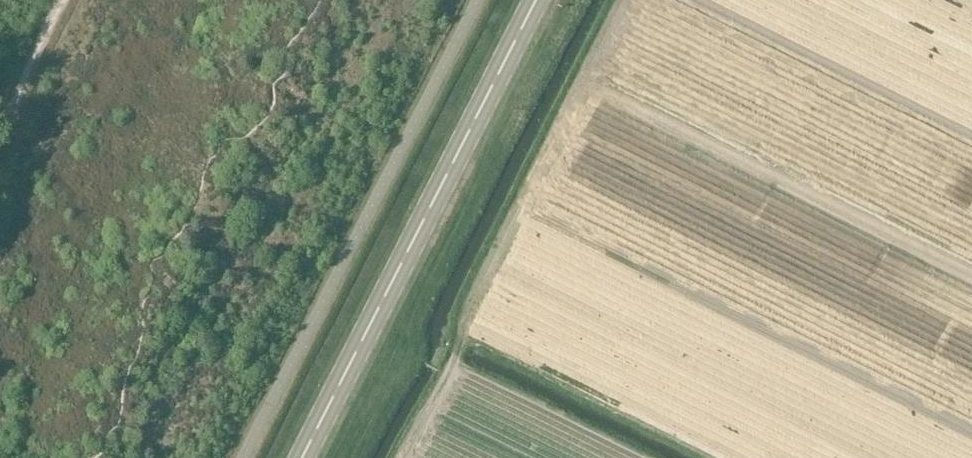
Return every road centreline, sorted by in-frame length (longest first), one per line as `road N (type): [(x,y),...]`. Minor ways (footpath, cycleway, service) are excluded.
road 1 (secondary): [(303,457),(538,0)]
road 2 (track): [(403,457),(453,365),(468,304),(621,0)]

